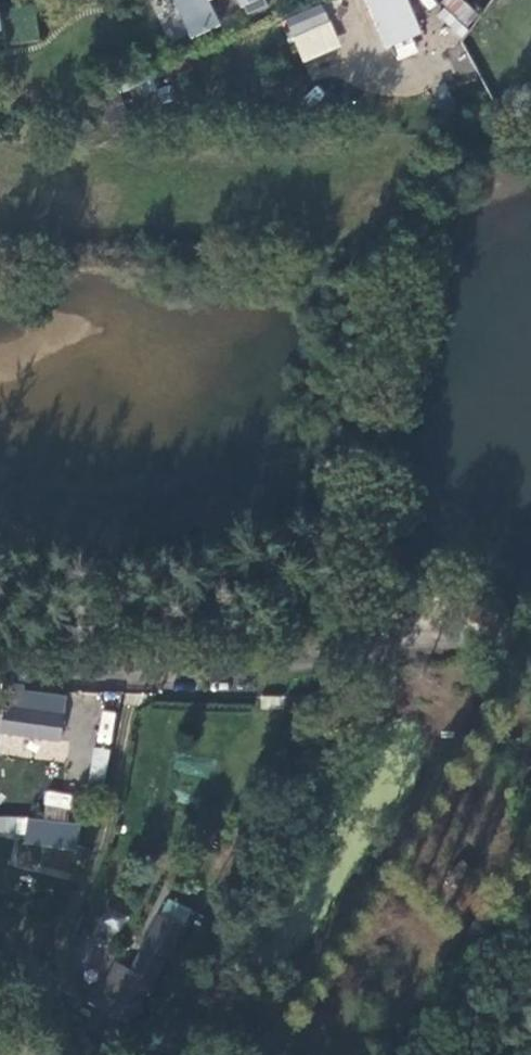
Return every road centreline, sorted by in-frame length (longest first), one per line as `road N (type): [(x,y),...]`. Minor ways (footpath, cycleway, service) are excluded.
road 1 (unclassified): [(530,655),(434,645),(168,678),(0,664)]

